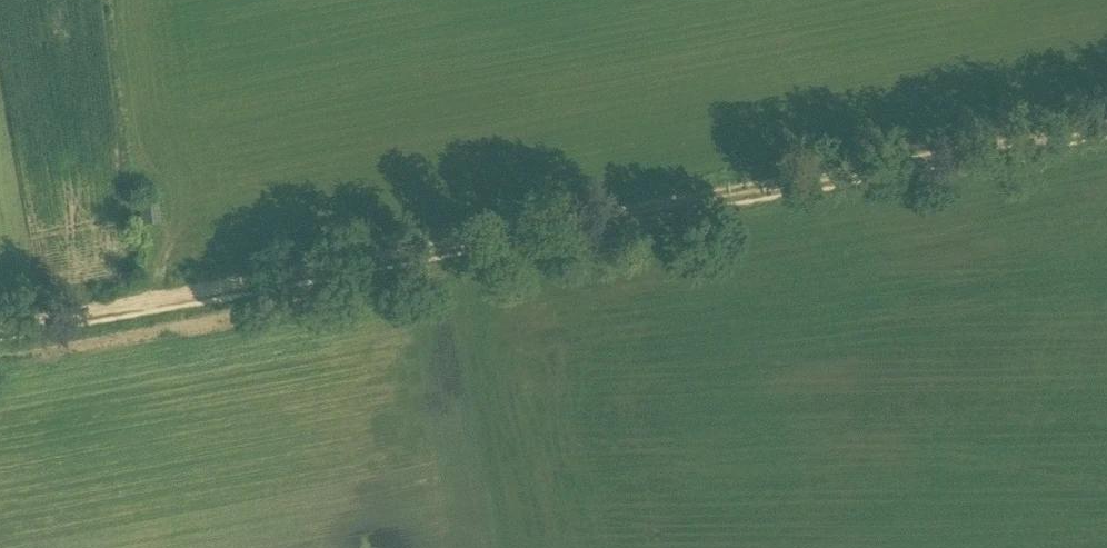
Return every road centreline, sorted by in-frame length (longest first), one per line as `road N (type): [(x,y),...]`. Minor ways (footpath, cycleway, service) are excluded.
road 1 (track): [(0,328),(1106,127)]

